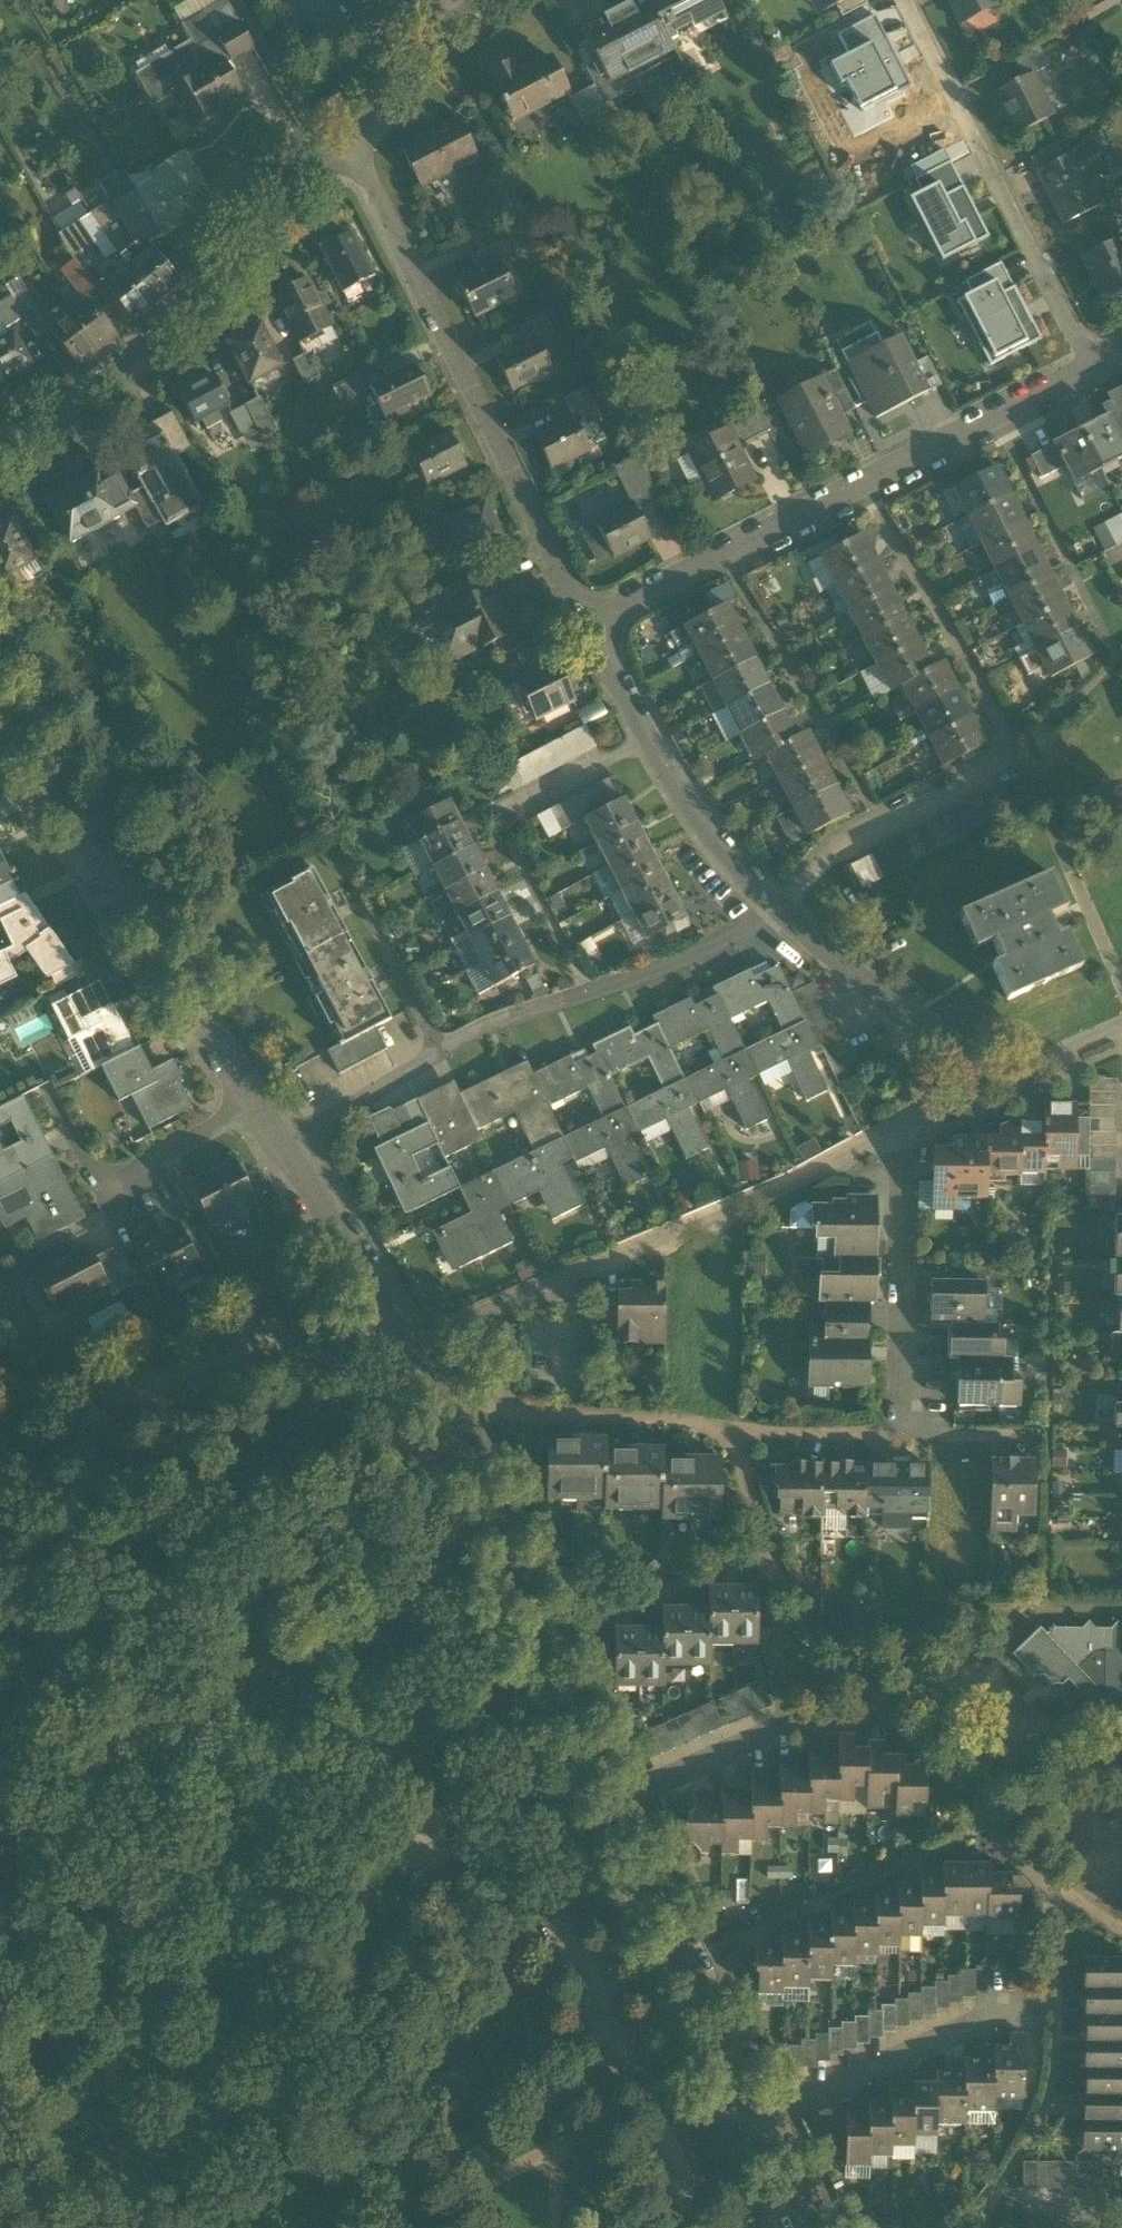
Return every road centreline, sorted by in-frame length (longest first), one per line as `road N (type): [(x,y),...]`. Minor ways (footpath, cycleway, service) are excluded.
road 1 (residential): [(402,1345),(757,2131),(809,2227)]
road 2 (residential): [(589,622),(1090,366)]
road 3 (residential): [(902,1131),(564,1285),(402,1345)]
road 4 (residential): [(589,622),(339,141)]
road 5 (residential): [(0,698),(255,1099)]
road 6 (residential): [(0,451),(142,365),(339,141)]
road 7 (residential): [(1090,366),(905,0)]
road 8 (residential): [(779,908),(693,955),(506,1019),(441,1050)]
road 9 (residential): [(779,908),(648,736),(589,622)]
road 10 (residential): [(902,1131),(908,1434)]
road 11 (residential): [(1004,1088),(779,908)]
road 12 (residential): [(255,1099),(101,1187),(59,1108)]
road 13 (residential): [(285,1143),(402,1345)]
road 14 (residential): [(339,141),(477,0)]
road 15 (residential): [(285,1143),(441,1050)]
road 16 (residential): [(1121,1037),(1004,1088)]

